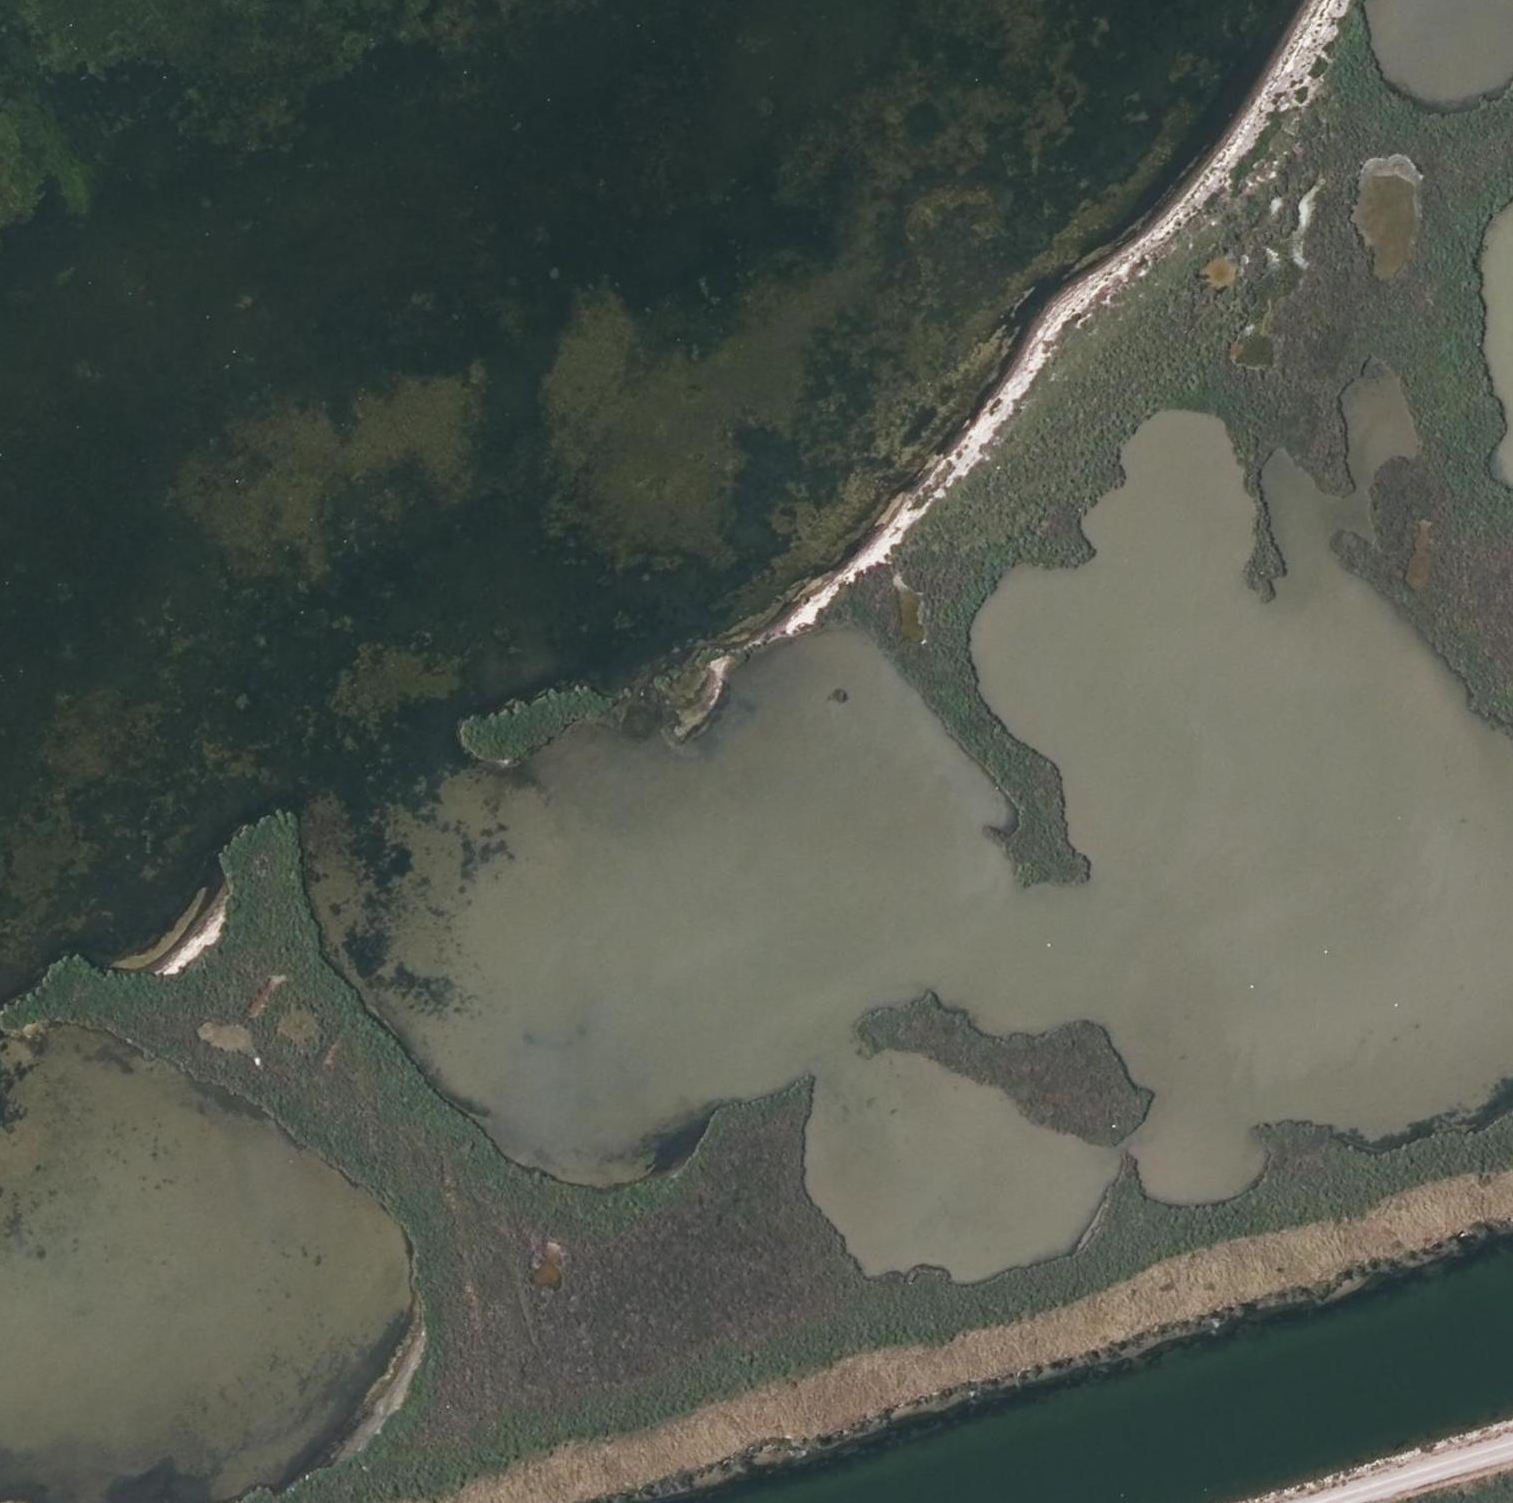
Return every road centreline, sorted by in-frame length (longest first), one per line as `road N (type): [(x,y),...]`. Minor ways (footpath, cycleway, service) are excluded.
road 1 (track): [(1512,1437),(1298,1502)]

